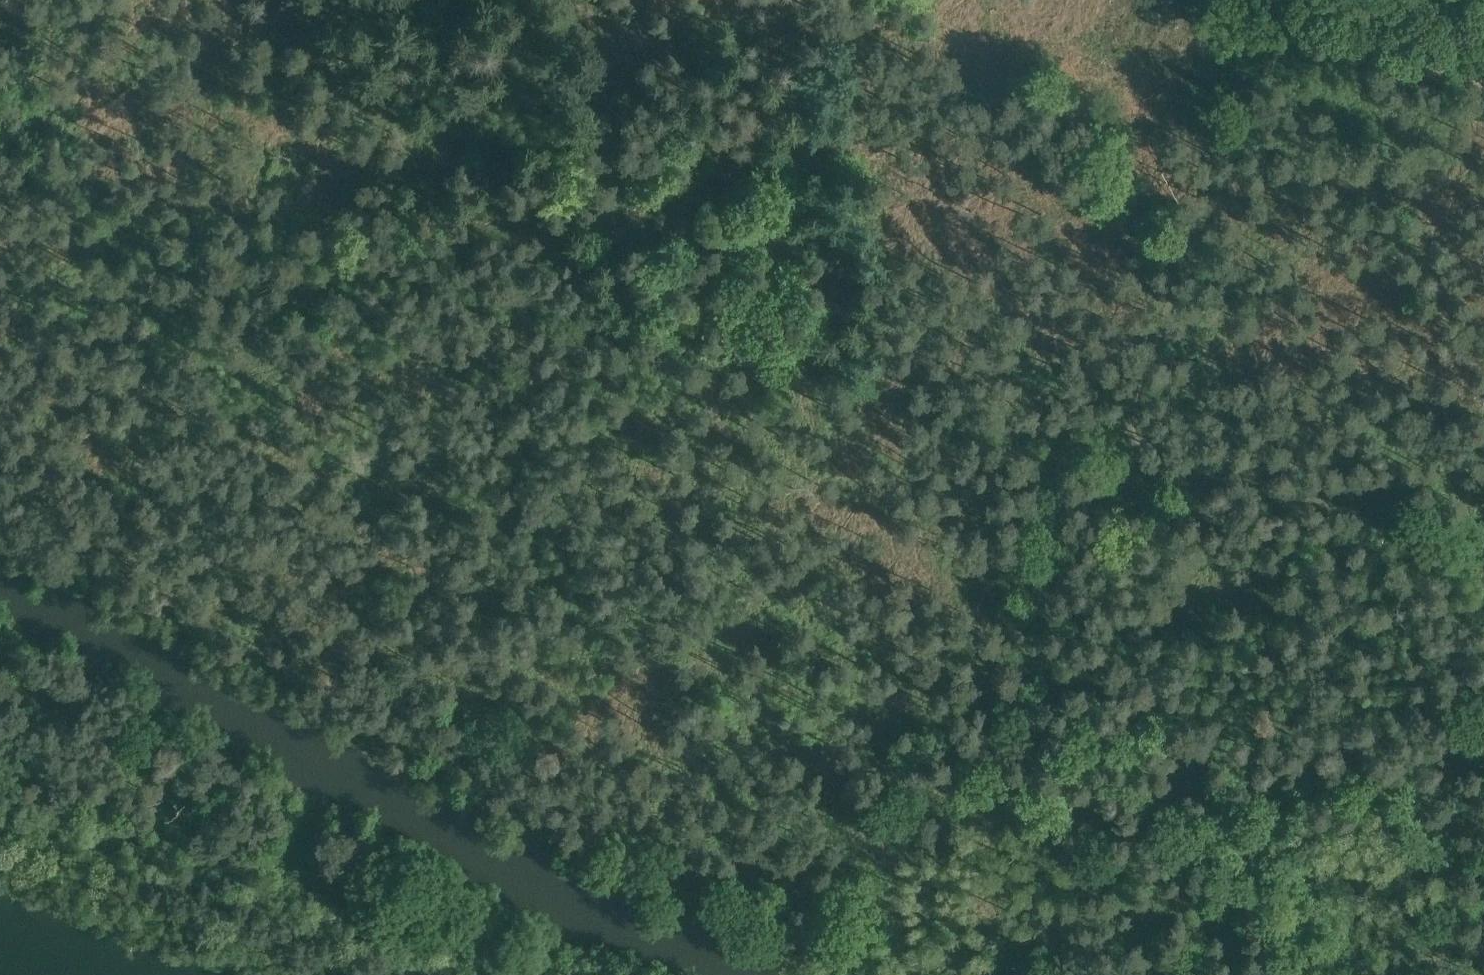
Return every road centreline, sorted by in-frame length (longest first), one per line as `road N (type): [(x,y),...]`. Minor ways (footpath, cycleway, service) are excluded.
road 1 (track): [(1253,0),(1280,17),(1483,88)]

